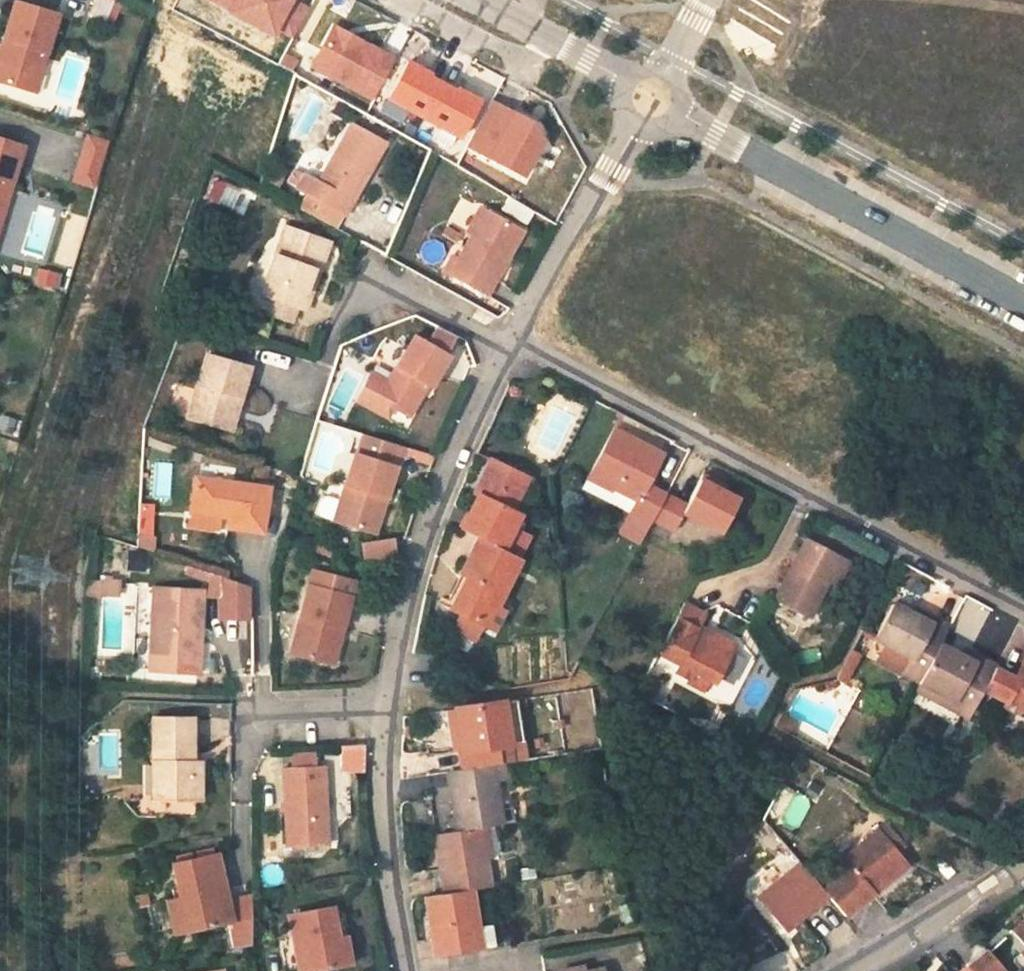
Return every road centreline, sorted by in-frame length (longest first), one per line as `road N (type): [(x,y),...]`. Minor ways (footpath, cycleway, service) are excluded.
road 1 (residential): [(505,342),(1023,615)]
road 2 (unclassified): [(1023,312),(674,115)]
road 3 (residential): [(505,342),(436,489),(380,701)]
road 4 (residential): [(380,701),(378,797),(400,970)]
road 5 (residential): [(636,125),(505,342)]
road 6 (residential): [(243,779),(243,710),(380,701)]
road 7 (residential): [(1023,865),(927,939),(864,970)]
road 8 (unclassified): [(623,84),(479,0)]
road 9 (residential): [(356,276),(505,342)]

